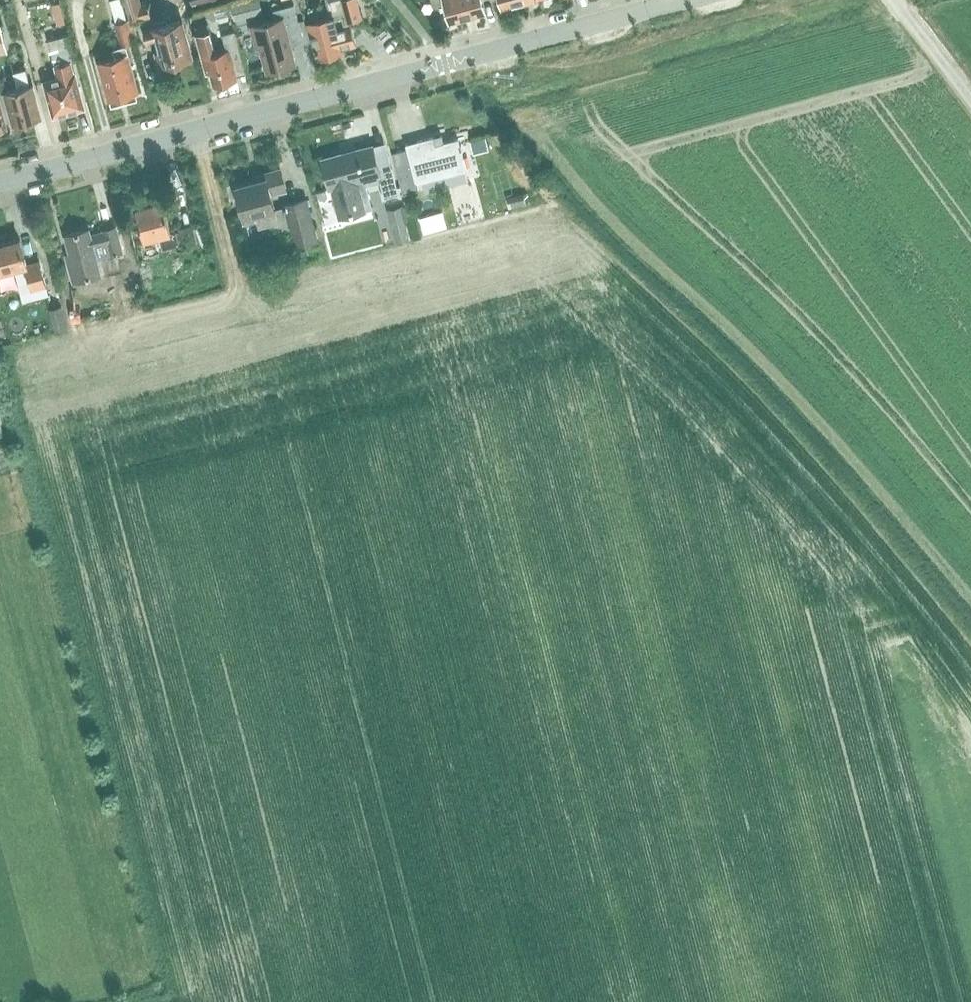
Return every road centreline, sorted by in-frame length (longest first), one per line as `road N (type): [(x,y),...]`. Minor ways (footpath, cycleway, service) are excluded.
road 1 (tertiary): [(0,183),(689,0)]

